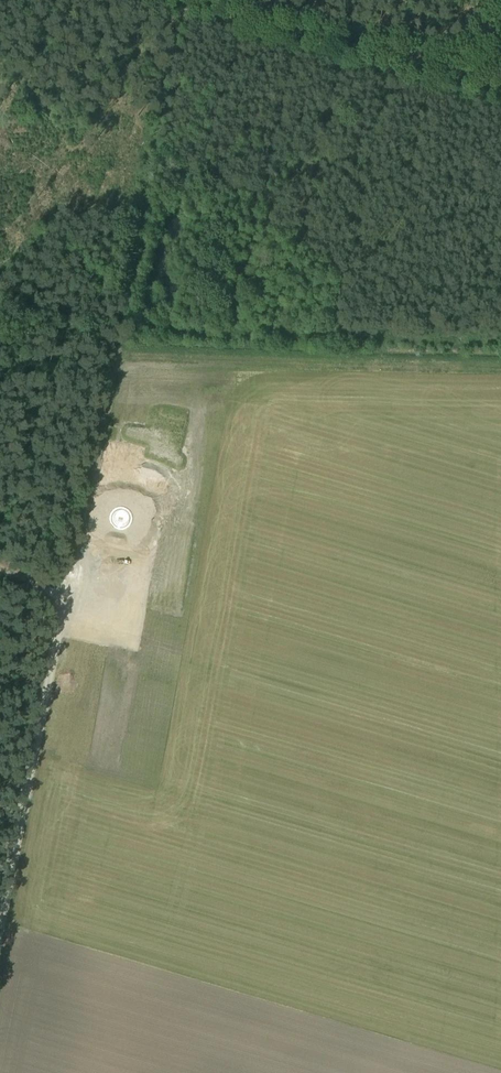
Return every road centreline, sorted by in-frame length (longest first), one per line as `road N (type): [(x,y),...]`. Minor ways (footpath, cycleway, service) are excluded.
road 1 (track): [(0,938),(67,623)]
road 2 (track): [(67,623),(119,349)]

